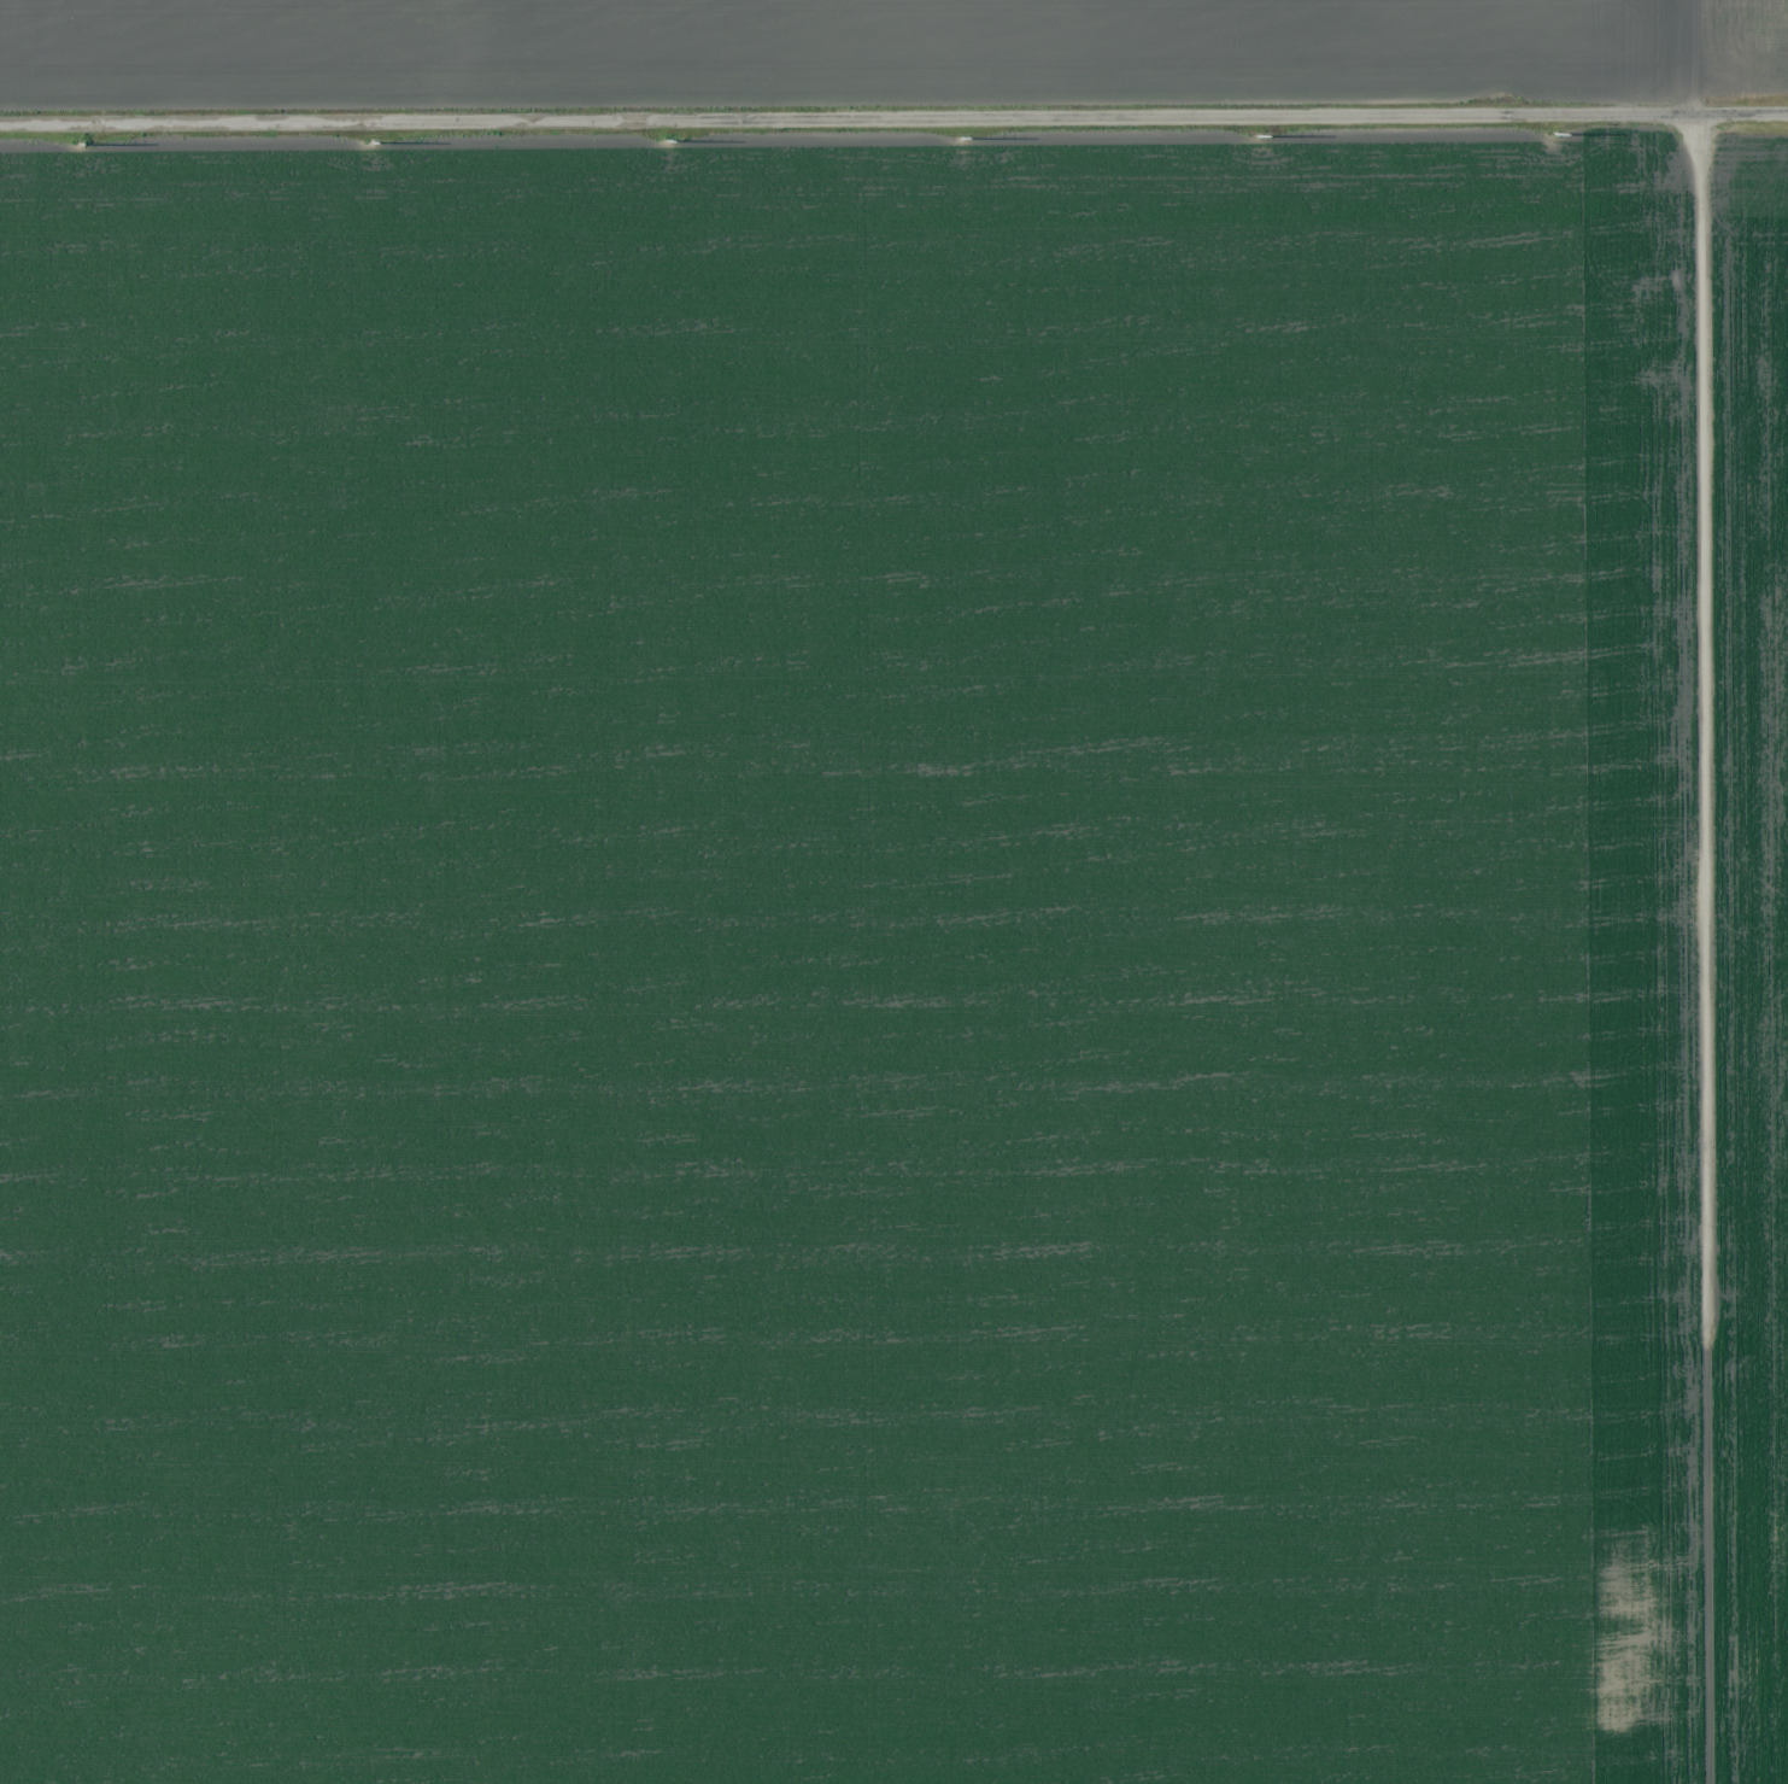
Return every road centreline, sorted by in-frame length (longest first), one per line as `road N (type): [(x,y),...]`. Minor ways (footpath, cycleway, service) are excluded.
road 1 (residential): [(0,127),(1787,113)]

